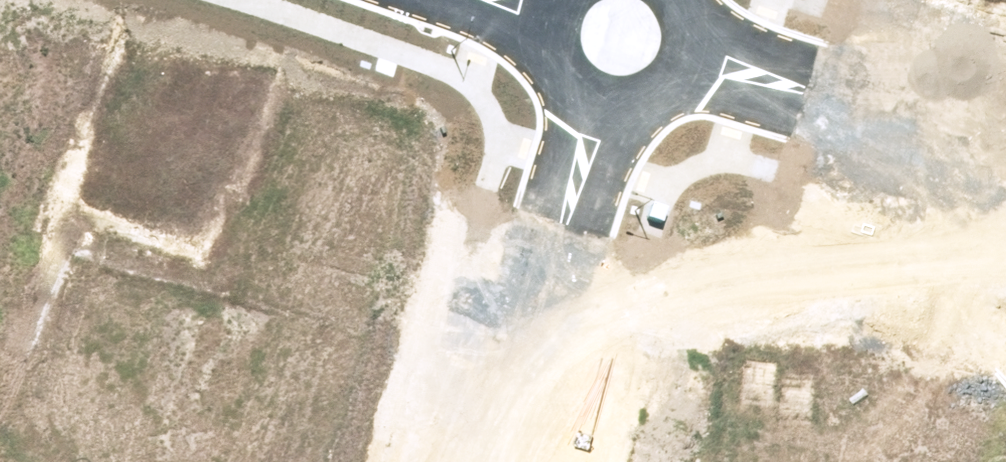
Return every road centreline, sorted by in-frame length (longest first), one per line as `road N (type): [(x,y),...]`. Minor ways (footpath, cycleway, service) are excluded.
road 1 (unknown): [(463,461),(596,104)]
road 2 (unknown): [(696,66),(1005,161)]
road 3 (residential): [(692,0),(702,44),(696,66),(664,101),(642,109),(596,104),(577,91),(554,49),(554,23)]

